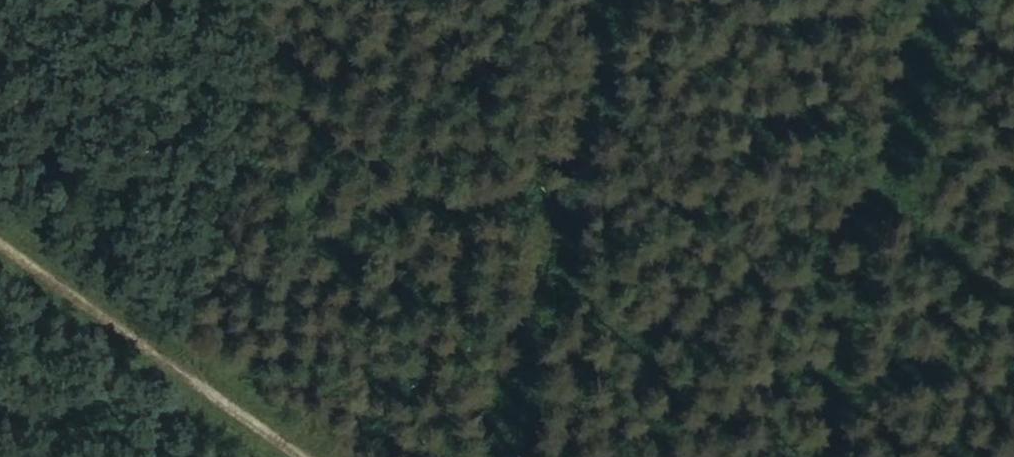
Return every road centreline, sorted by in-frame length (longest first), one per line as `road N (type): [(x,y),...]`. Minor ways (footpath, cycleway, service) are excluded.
road 1 (track): [(0,260),(269,456)]

